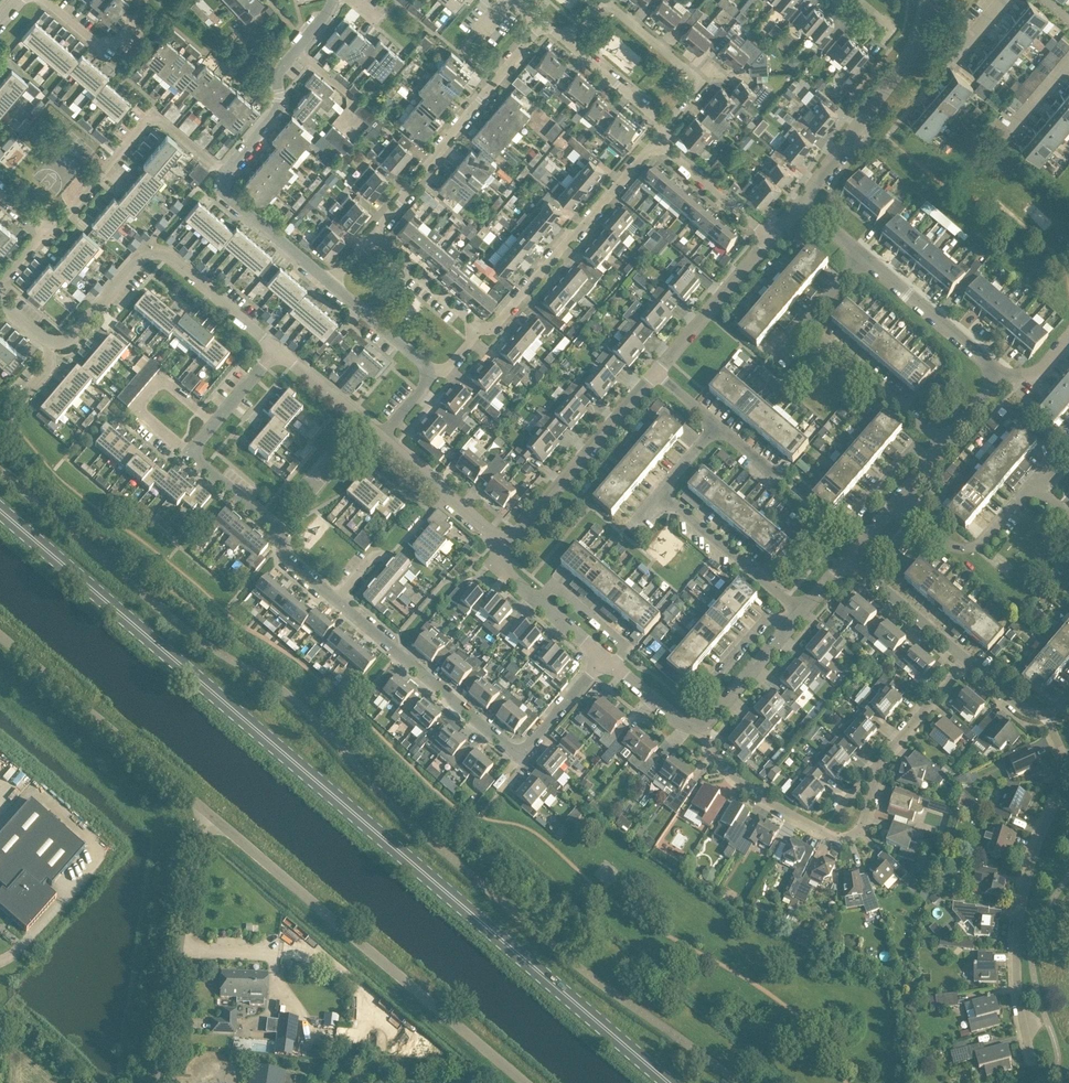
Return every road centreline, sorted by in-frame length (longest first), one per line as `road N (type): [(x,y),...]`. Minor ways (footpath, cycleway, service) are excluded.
road 1 (unclassified): [(737,1082),(573,964),(394,809),(301,707),(194,637),(0,473)]
road 2 (primary): [(666,1082),(0,512)]
road 3 (tertiary): [(519,1082),(202,818)]
road 4 (residential): [(701,736),(730,773),(821,833),(844,838),(866,812),(883,751),(957,659)]
road 5 (residential): [(280,350),(154,254),(136,262),(61,353),(0,300)]
road 6 (residential): [(337,601),(521,757),(603,655)]
road 7 (residential): [(280,350),(193,455),(276,527),(285,557),(337,601)]
road 8 (residential): [(1021,1046),(1025,885),(1063,769),(1051,713)]
road 9 (residential): [(365,238),(546,26)]
road 10 (unclassified): [(153,1082),(202,818)]
road 11 (tertiary): [(202,818),(0,642)]
road 12 (residential): [(475,333),(496,324),(651,145)]
road 13 (residential): [(666,127),(704,81),(598,0),(564,41)]
road 14 (residential): [(45,231),(146,121),(225,173)]
road 15 (residential): [(800,199),(868,118),(906,58),(926,0)]
road 16 (residential): [(507,546),(654,373)]
road 17 (residential): [(225,173),(280,111),(279,70),(332,0)]
road 18 (residential): [(803,616),(660,493)]
road 19 (residential): [(1004,376),(862,253)]
road 20 (residential): [(893,507),(940,546),(962,551),(975,547),(1032,485)]
road 21 (residential): [(654,373),(767,237)]
road 22 (residential): [(507,546),(384,437)]
road 23 (residential): [(919,433),(798,329)]
road 24 (residential): [(327,283),(231,202),(225,173)]
road 25 (residential): [(767,237),(651,145)]
road 26 (residential): [(957,659),(847,563)]
road 27 (residential): [(438,377),(327,283)]
road 28 (residential): [(475,333),(365,238)]
road 29 (residential): [(787,633),(764,620),(707,687),(724,709)]
road 30 (residential): [(863,544),(852,519),(919,433)]
road 31 (residential): [(384,437),(280,350)]
road 32 (residential): [(666,127),(564,41)]
road 33 (residential): [(615,664),(625,651),(620,644),(560,592),(536,599)]
road 34 (residential): [(138,10),(115,40),(99,47),(46,0)]

